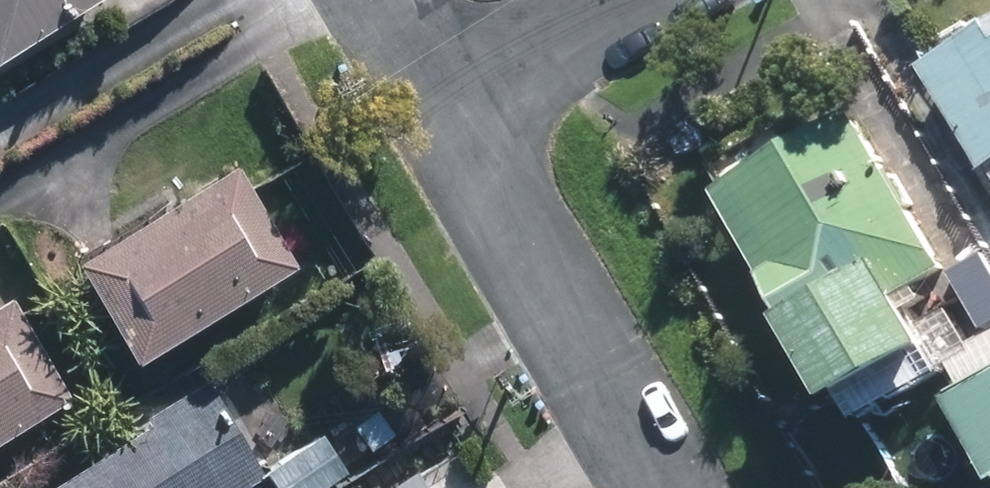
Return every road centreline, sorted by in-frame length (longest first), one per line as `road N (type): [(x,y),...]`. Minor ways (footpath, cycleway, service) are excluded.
road 1 (residential): [(670,487),(448,99)]
road 2 (residential): [(616,0),(448,99)]

